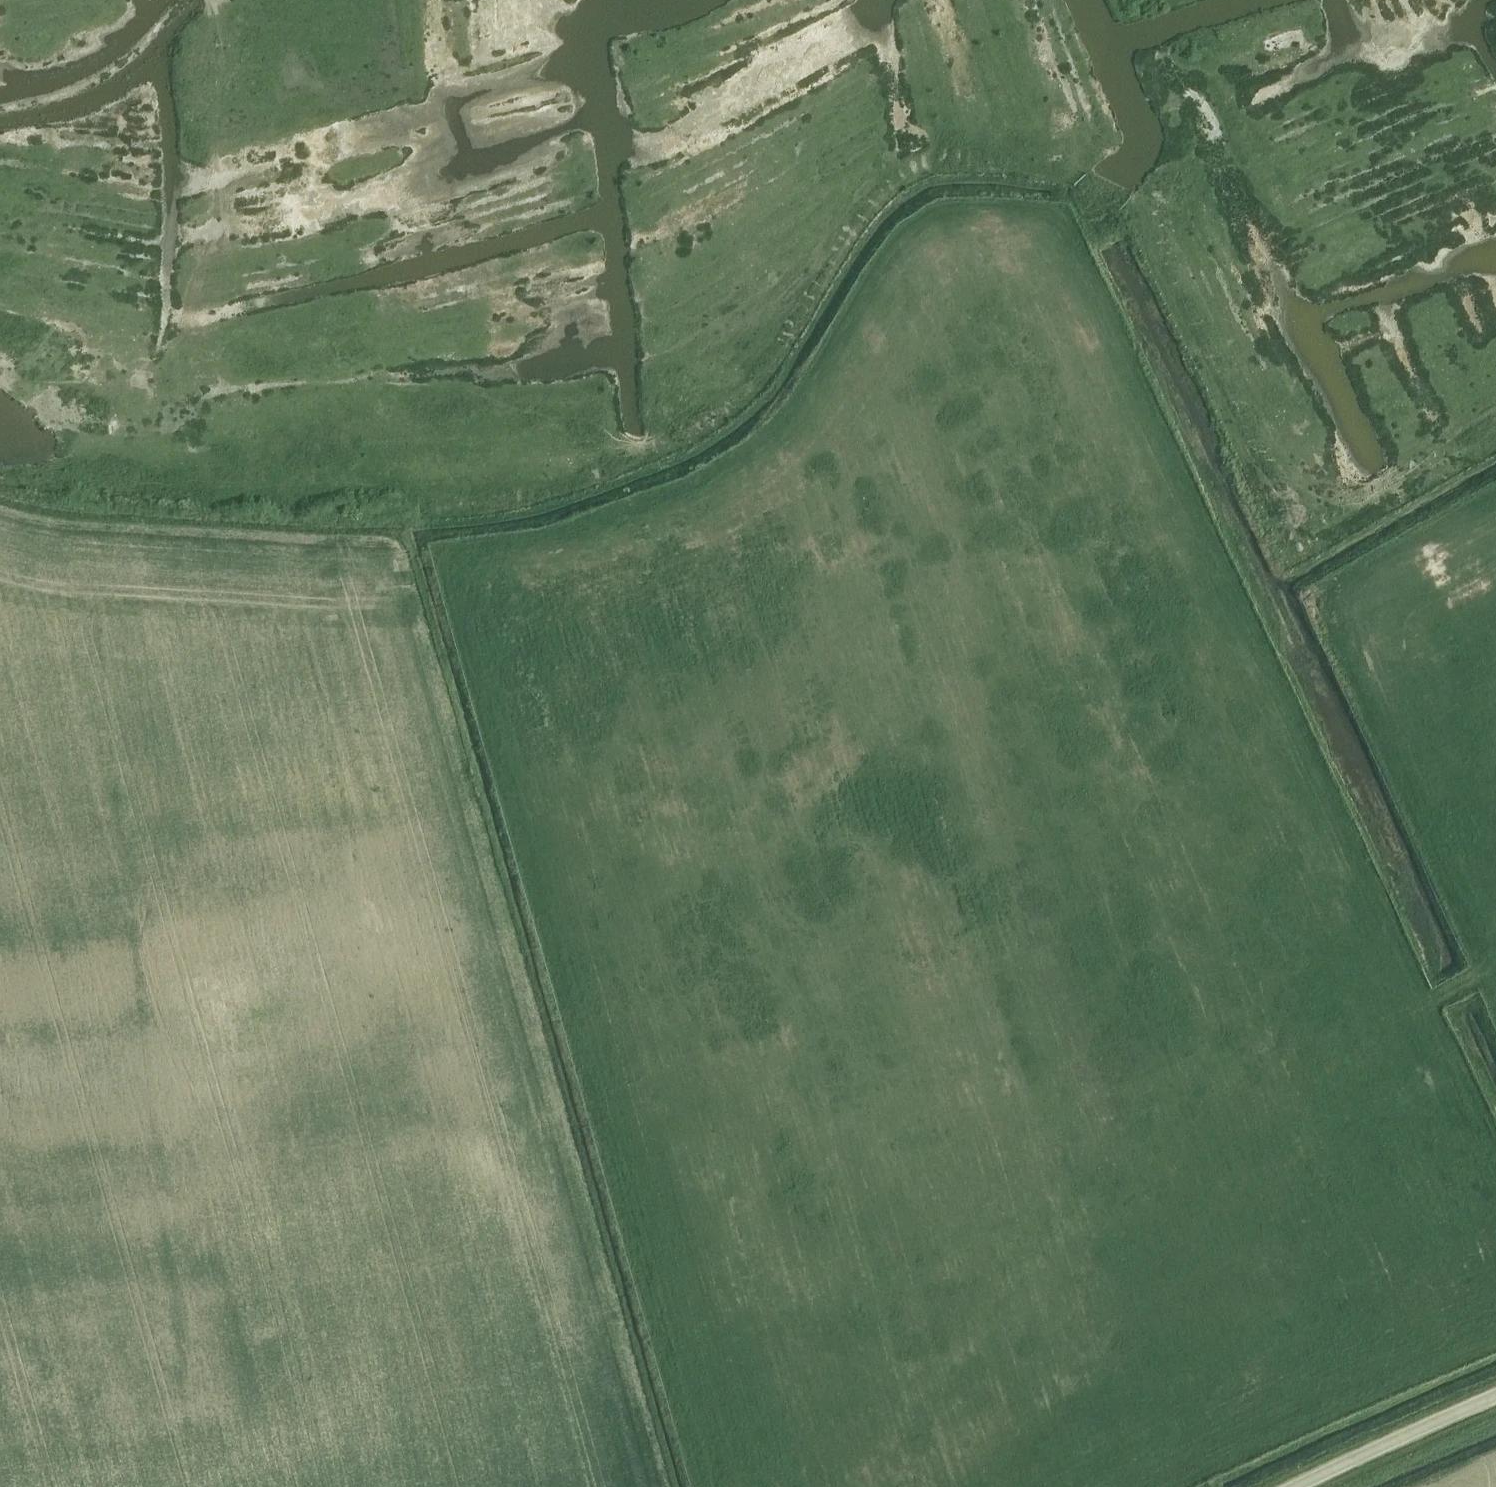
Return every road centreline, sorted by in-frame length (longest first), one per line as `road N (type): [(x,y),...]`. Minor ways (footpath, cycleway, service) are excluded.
road 1 (track): [(197,0),(90,88),(0,114)]
road 2 (unclassified): [(1313,1486),(1495,1403)]

